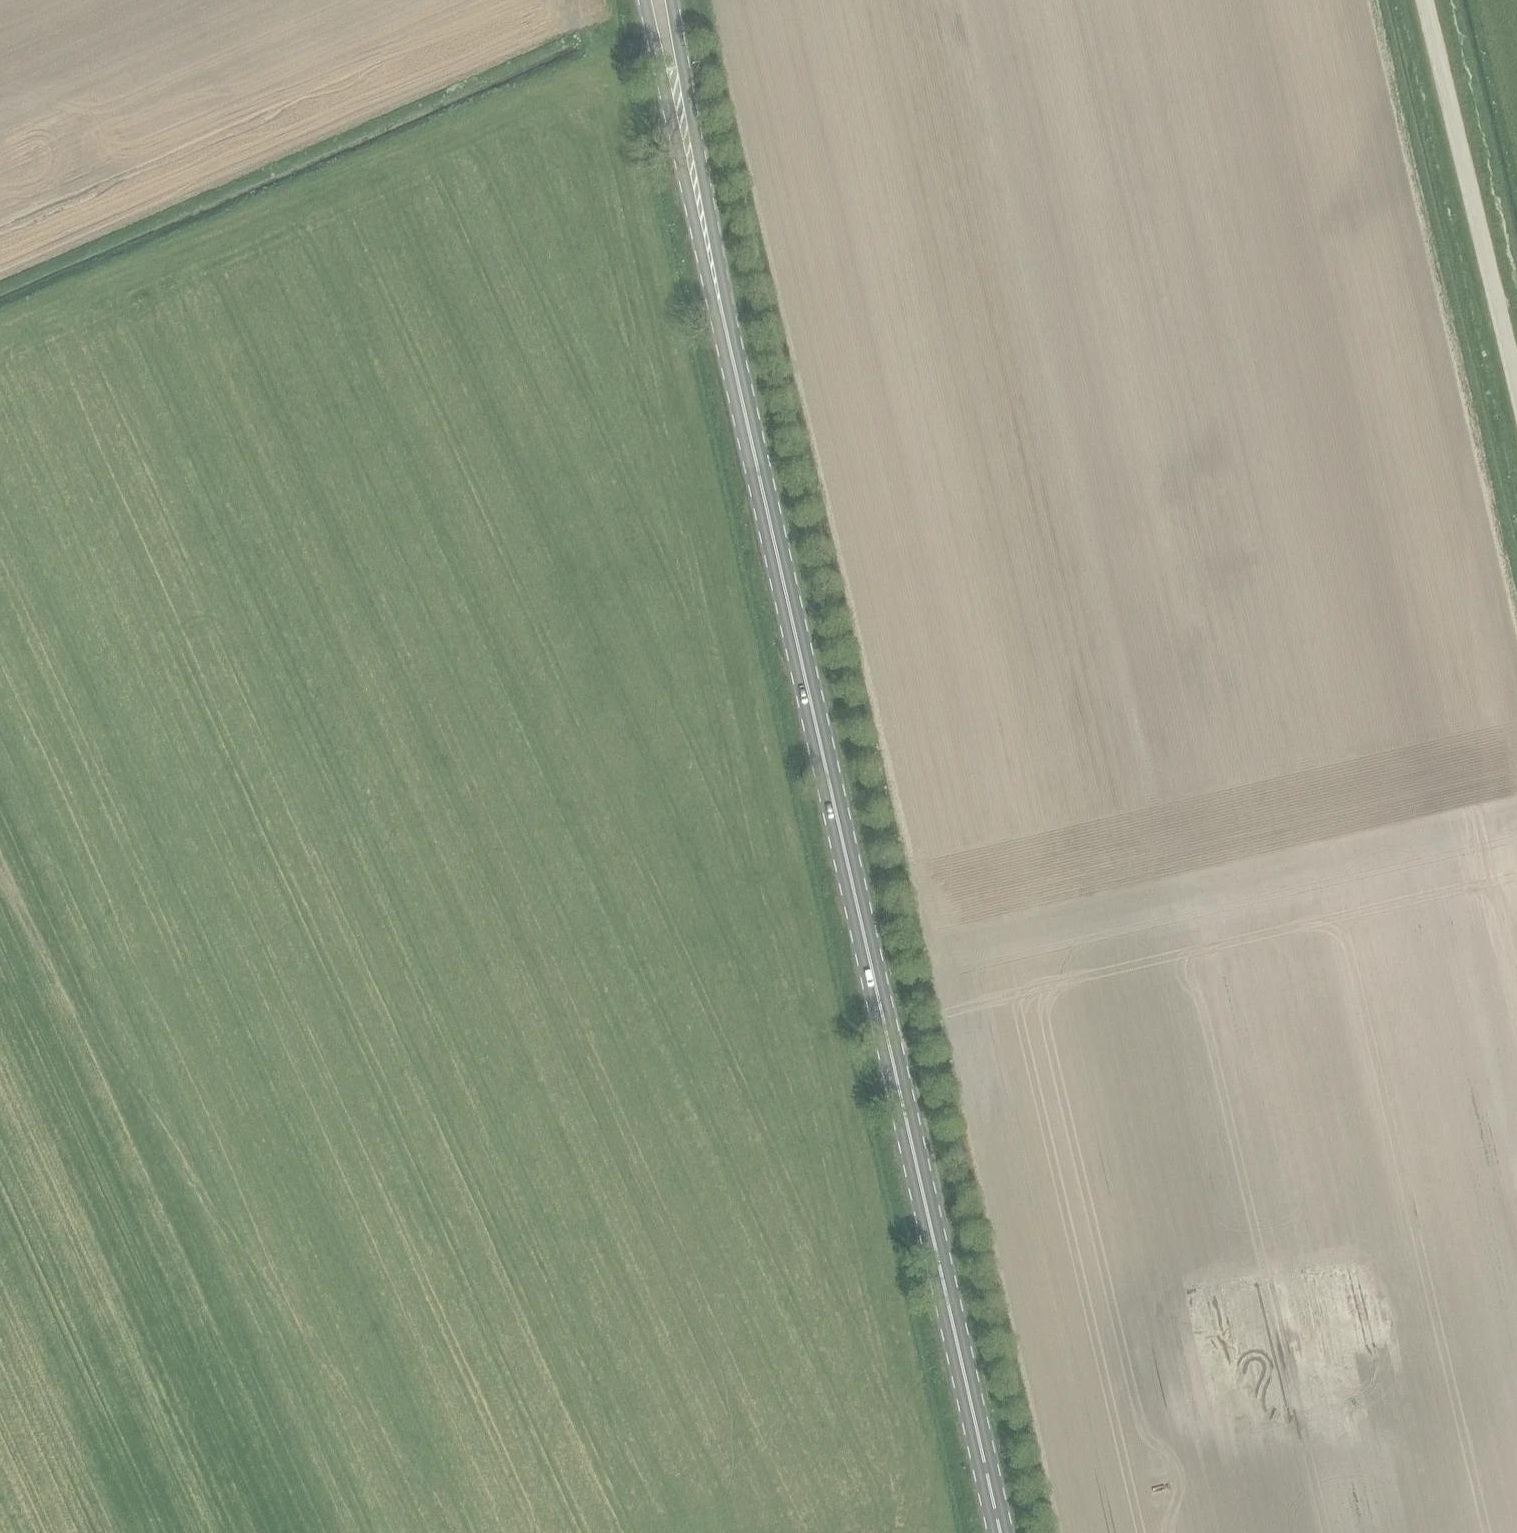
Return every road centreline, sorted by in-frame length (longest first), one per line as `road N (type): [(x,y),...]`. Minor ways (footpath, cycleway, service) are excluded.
road 1 (primary): [(996,1532),(644,0)]
road 2 (unclassified): [(1516,402),(1421,0)]

